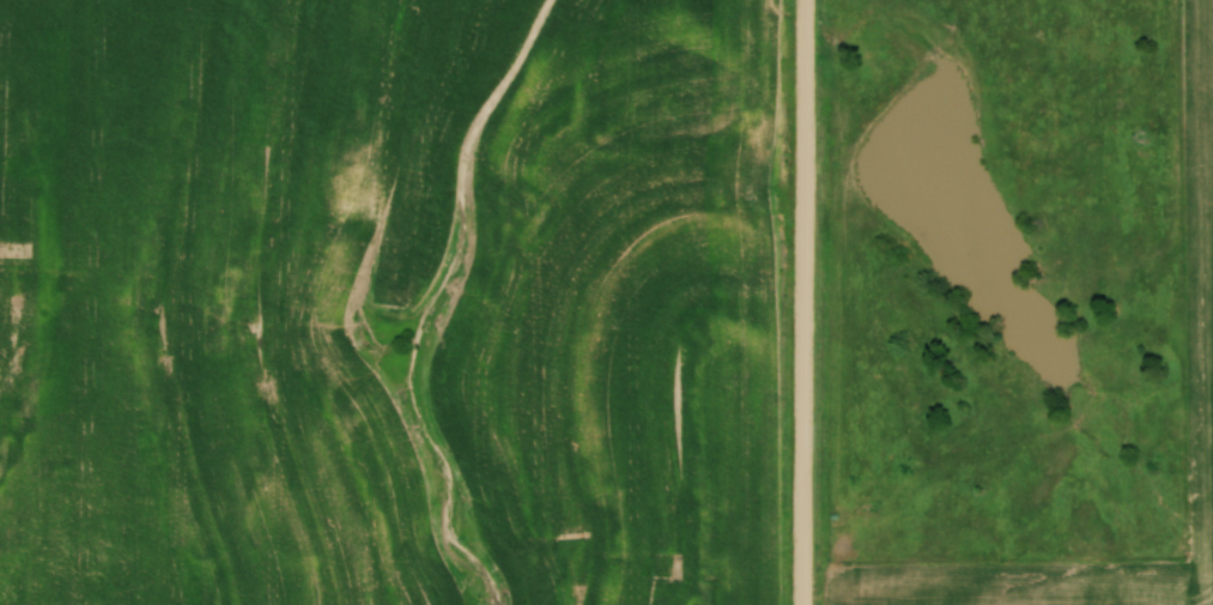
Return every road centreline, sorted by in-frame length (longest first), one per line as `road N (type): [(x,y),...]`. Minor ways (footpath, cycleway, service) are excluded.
road 1 (residential): [(806,604),(807,0)]

